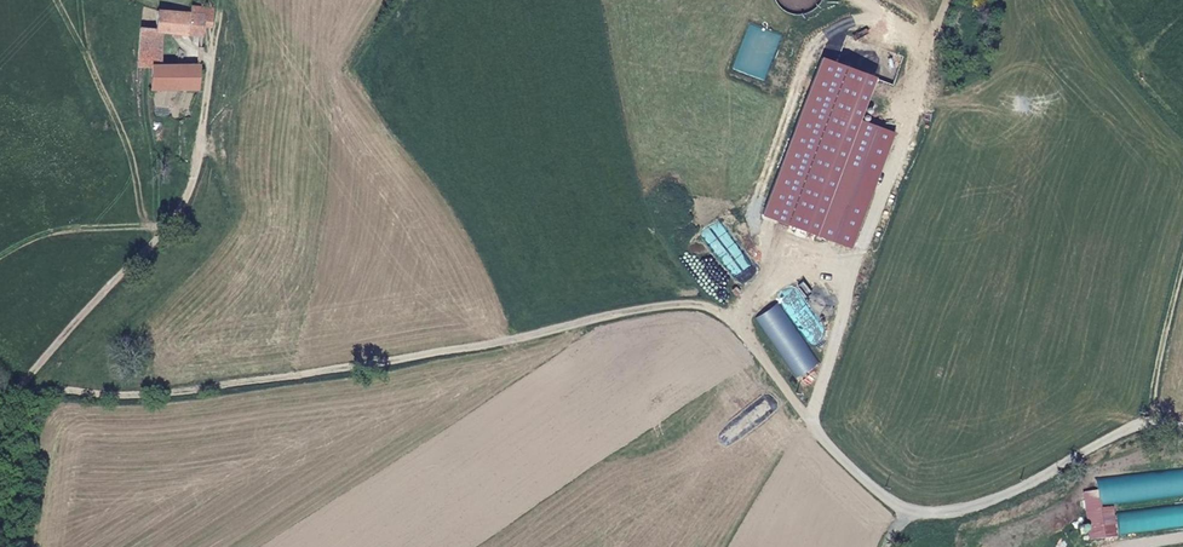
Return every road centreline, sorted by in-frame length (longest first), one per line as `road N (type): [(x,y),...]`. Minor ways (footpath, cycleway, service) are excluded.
road 1 (track): [(22,391),(180,393),(690,307),(716,312),(740,334),(827,441),(900,508)]
road 2 (track): [(900,508),(929,516),(976,509),(1147,424),(1182,432)]
road 3 (track): [(0,262),(34,240),(78,230),(172,230)]

